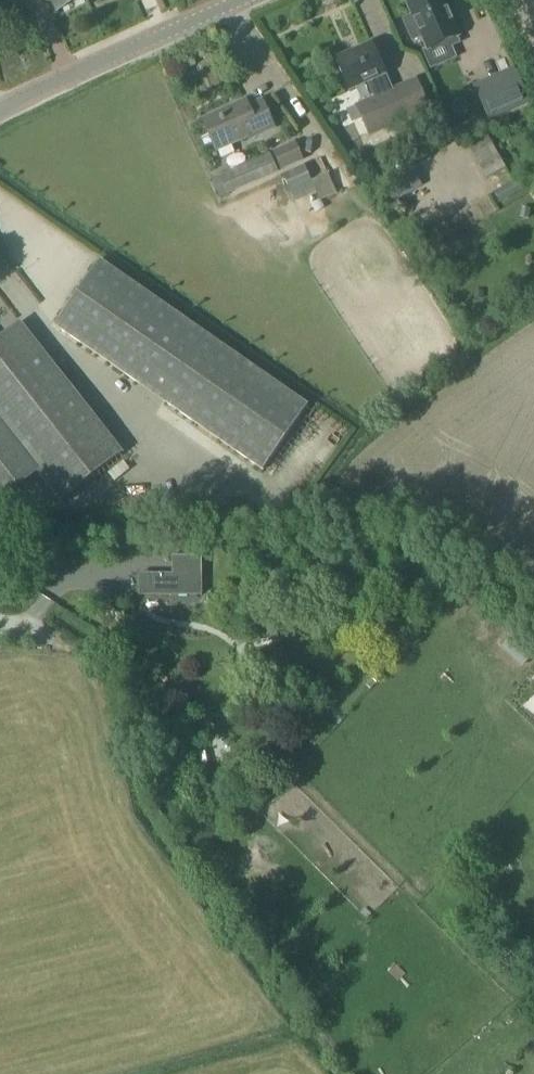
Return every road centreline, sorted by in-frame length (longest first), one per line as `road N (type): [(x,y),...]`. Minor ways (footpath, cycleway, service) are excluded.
road 1 (tertiary): [(0,111),(240,0)]

